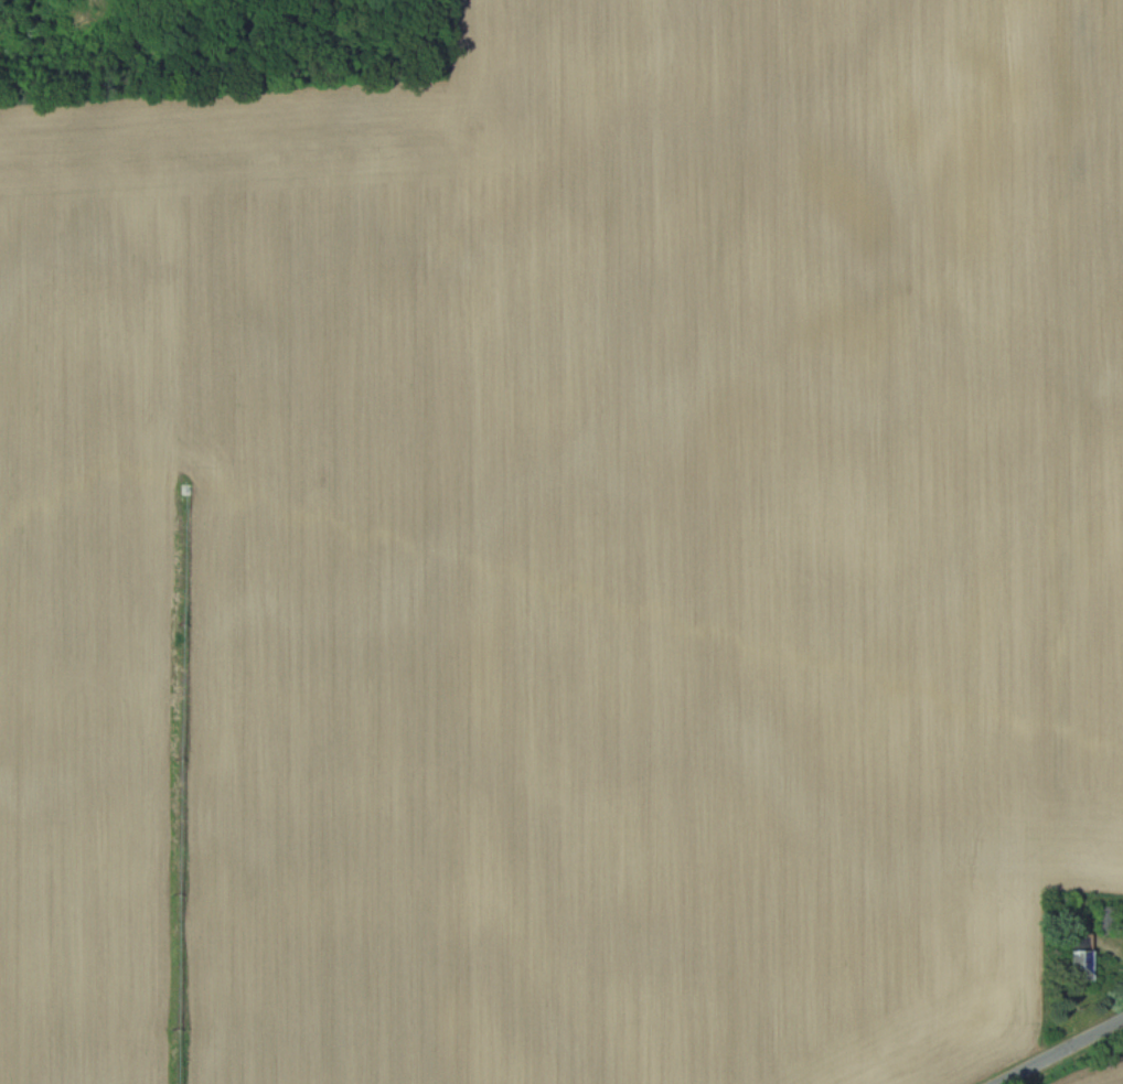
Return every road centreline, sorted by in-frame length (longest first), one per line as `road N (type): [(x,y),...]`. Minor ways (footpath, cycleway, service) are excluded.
road 1 (residential): [(1122,1021),(1001,1083)]

